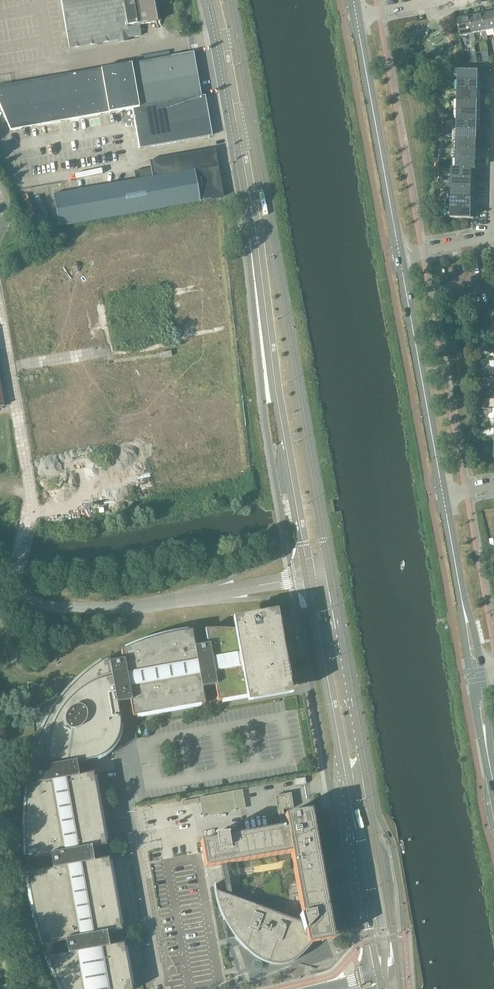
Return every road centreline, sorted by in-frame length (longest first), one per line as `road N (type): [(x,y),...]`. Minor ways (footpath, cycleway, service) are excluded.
road 1 (secondary): [(397,982),(328,576)]
road 2 (secondary): [(308,579),(379,983)]
road 3 (secondary): [(328,576),(259,206)]
road 4 (secondary): [(259,206),(308,579)]
road 5 (residential): [(308,579),(145,606),(46,607),(28,599),(15,578),(26,531)]
road 6 (secondary): [(444,495),(400,255)]
road 7 (secondary): [(400,255),(357,17)]
road 8 (unclassified): [(161,988),(132,790)]
road 9 (secondary): [(477,674),(444,495)]
road 10 (secondary): [(259,206),(230,53)]

